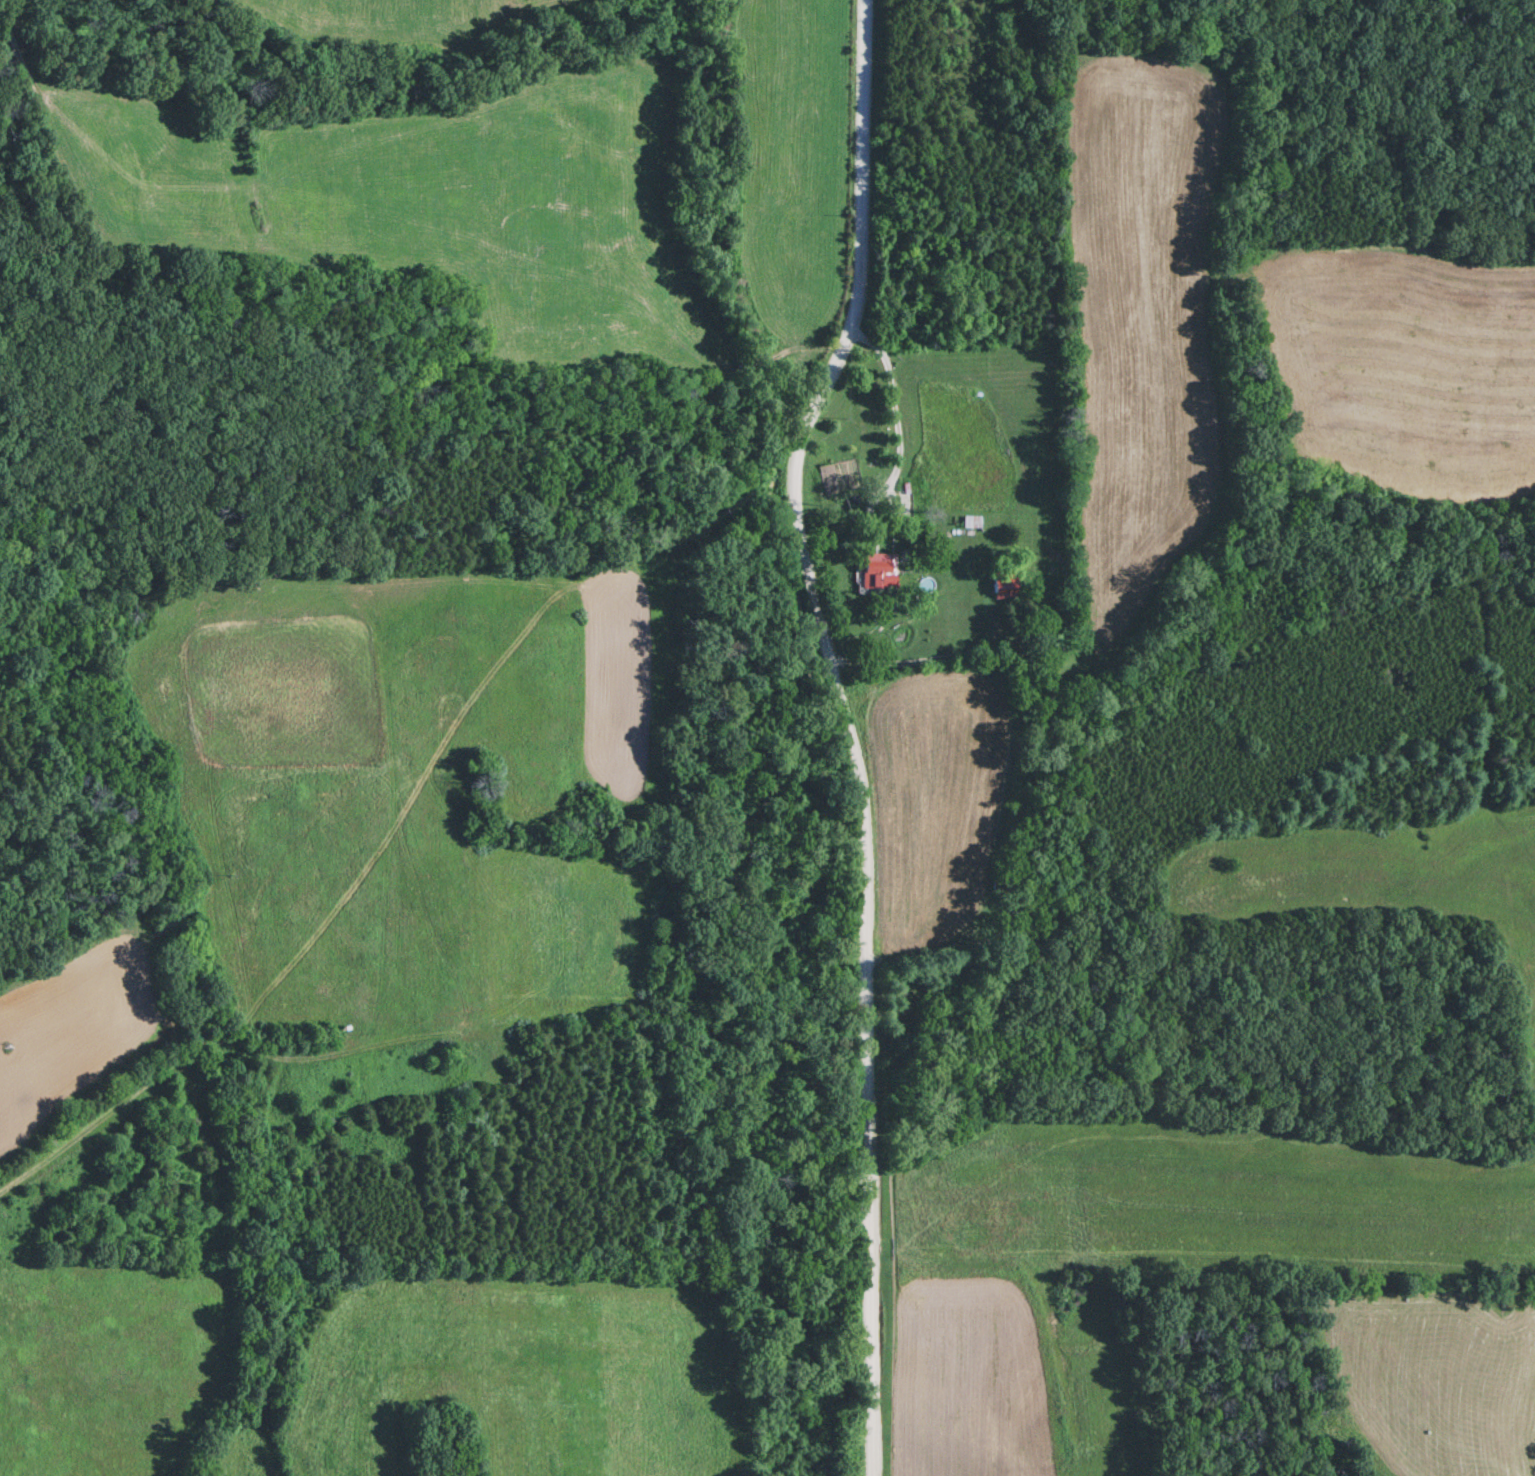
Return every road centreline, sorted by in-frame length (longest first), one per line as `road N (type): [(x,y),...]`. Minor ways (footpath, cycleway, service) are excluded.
road 1 (residential): [(861,1475),(860,799),(792,484),(800,434),(848,330),(861,263),(865,0)]

